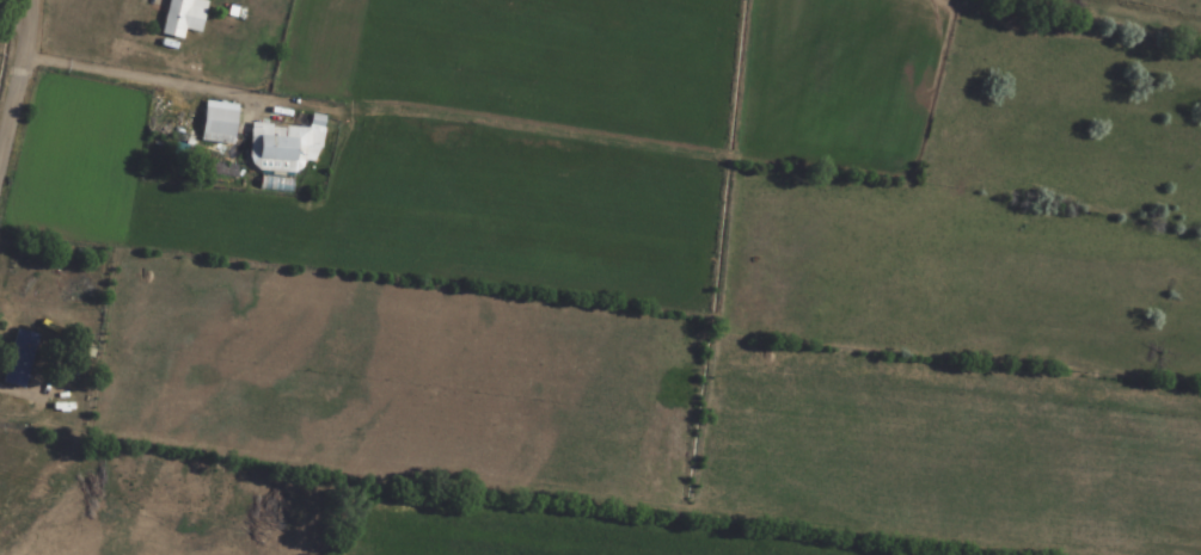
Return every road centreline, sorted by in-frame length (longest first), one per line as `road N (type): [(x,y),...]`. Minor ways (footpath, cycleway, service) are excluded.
road 1 (residential): [(0,150),(26,0)]

